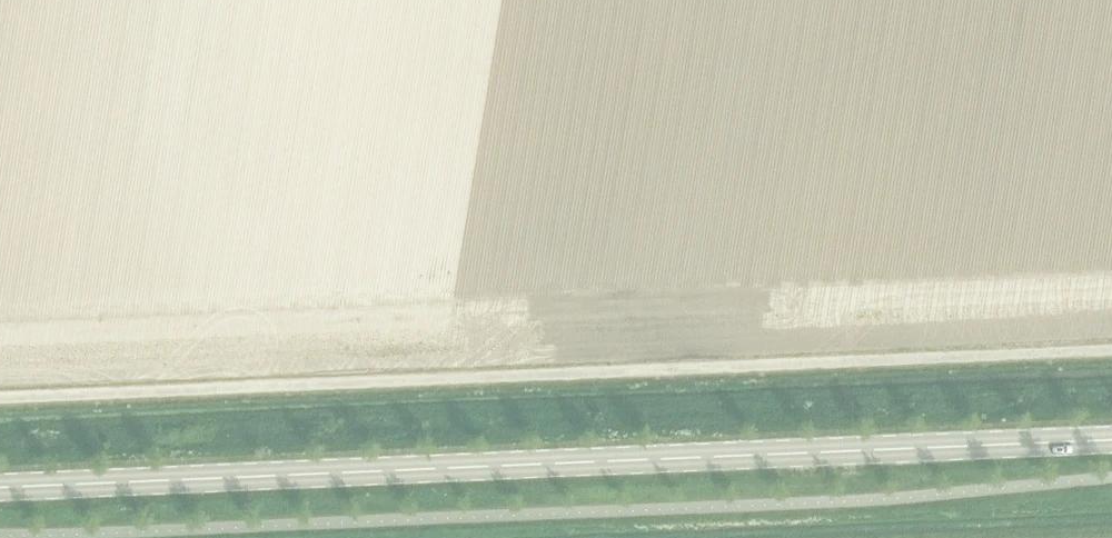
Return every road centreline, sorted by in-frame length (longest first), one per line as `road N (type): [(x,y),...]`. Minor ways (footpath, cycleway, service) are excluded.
road 1 (unclassified): [(0,404),(1111,351)]
road 2 (secondary): [(1111,436),(0,484)]

